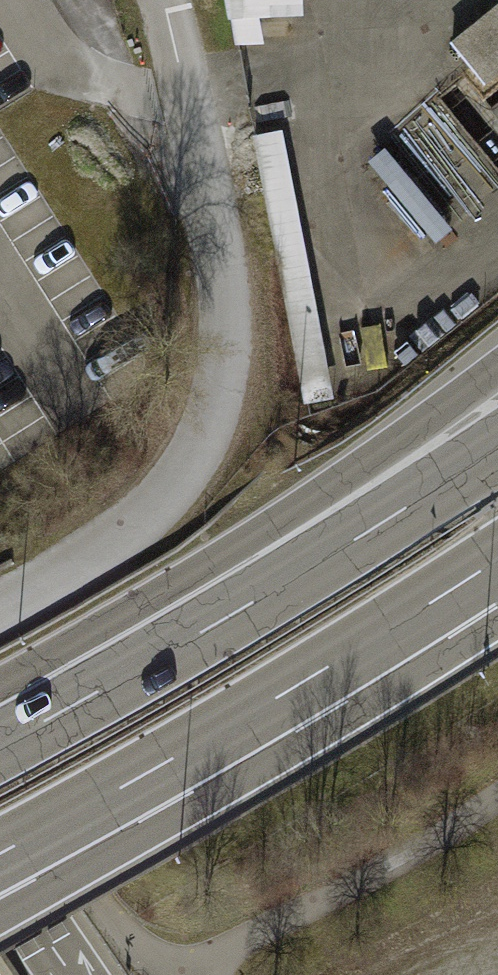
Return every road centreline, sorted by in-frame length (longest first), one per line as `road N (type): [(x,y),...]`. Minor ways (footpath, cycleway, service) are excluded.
road 1 (unclassified): [(0,608),(151,513),(206,443),(222,406),(227,316),(220,255),(165,0)]
road 2 (motorway): [(497,371),(70,706)]
road 3 (motorway): [(497,448),(70,706)]
road 4 (motorway): [(91,803),(497,560)]
road 5 (motorway): [(73,974),(0,869)]

